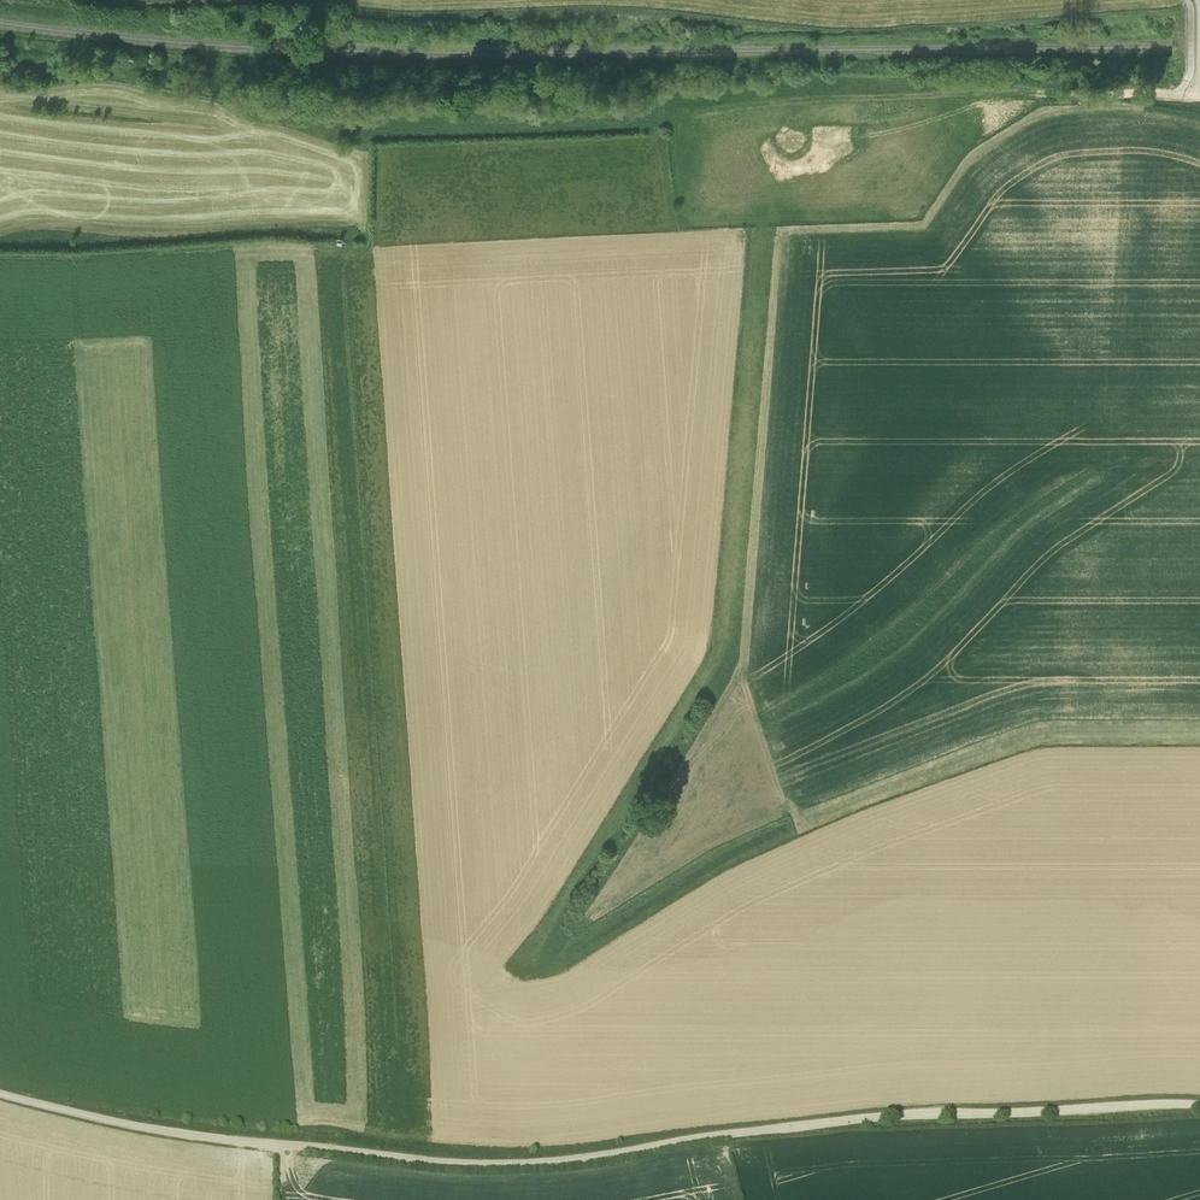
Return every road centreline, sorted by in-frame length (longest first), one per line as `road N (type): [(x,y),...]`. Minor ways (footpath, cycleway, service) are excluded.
road 1 (track): [(1199,1104),(916,1114),(516,1163),(244,1142)]
road 2 (unclassified): [(244,1142),(0,1093)]

